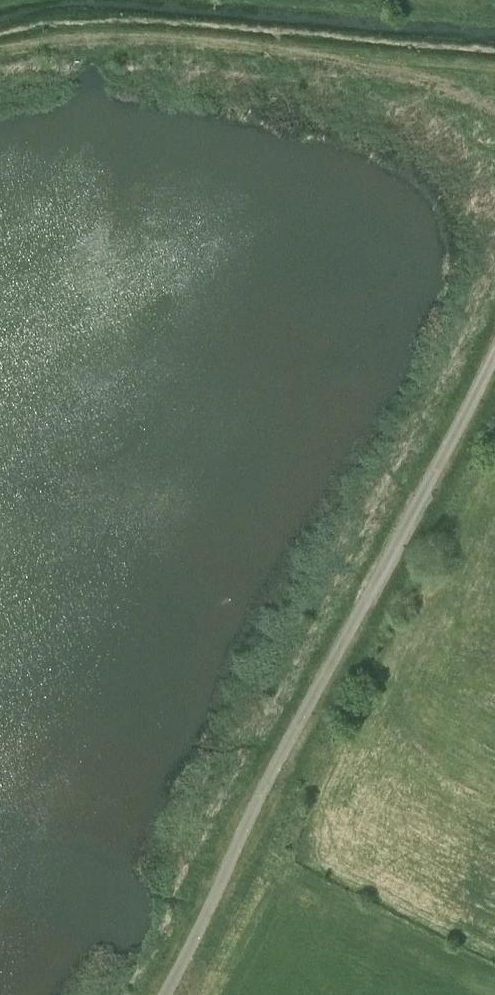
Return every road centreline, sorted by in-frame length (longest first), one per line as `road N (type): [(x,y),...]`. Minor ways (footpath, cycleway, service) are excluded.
road 1 (track): [(167,994),(494,355)]
road 2 (track): [(494,104),(341,58),(197,41),(79,41),(0,52)]

